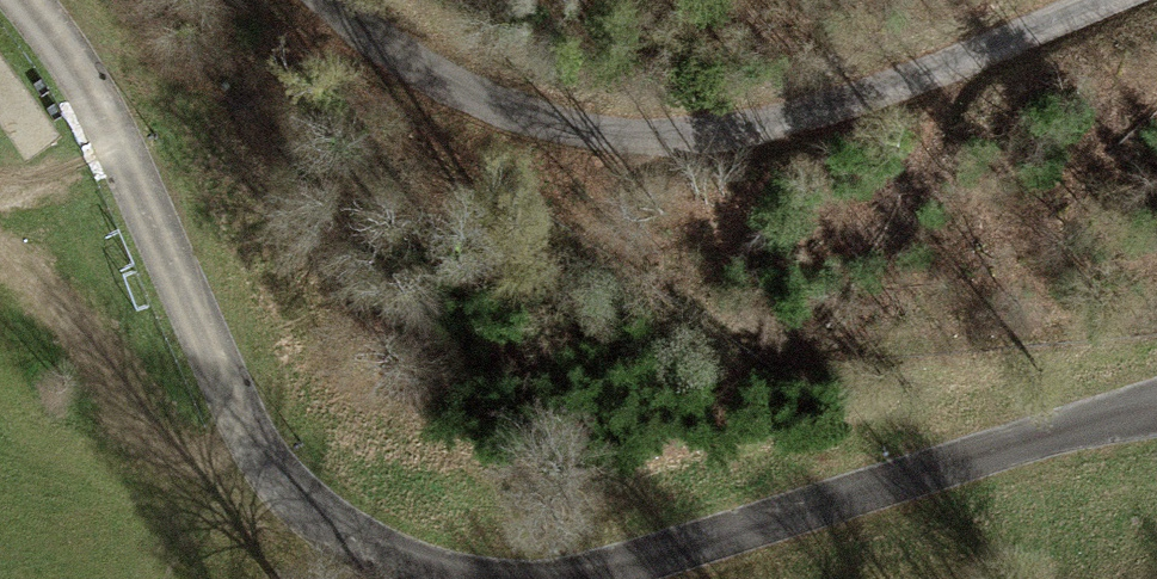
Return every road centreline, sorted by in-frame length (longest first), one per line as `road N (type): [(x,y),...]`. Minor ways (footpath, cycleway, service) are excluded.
road 1 (unclassified): [(1156,394),(565,560),(445,574),(350,544),(232,435),(162,246),(4,0)]
road 2 (track): [(1063,0),(737,128),(517,123),(318,0)]

